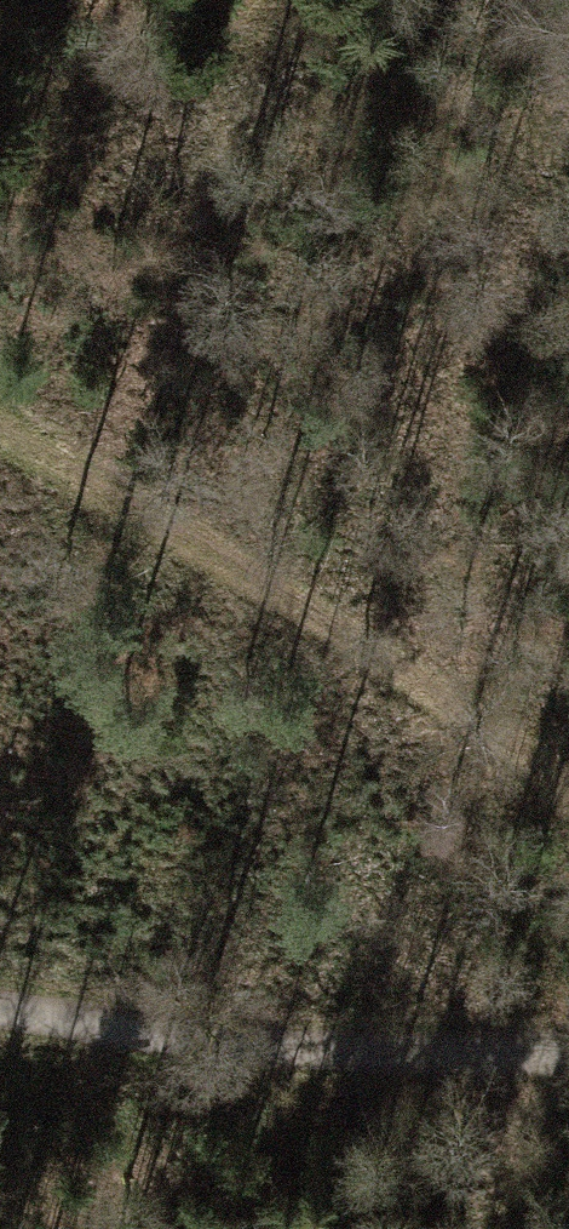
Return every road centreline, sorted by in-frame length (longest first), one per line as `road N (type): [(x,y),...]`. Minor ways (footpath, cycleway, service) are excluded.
road 1 (track): [(568,805),(0,448)]
road 2 (track): [(0,1016),(568,1075)]
road 3 (track): [(568,280),(471,0)]

